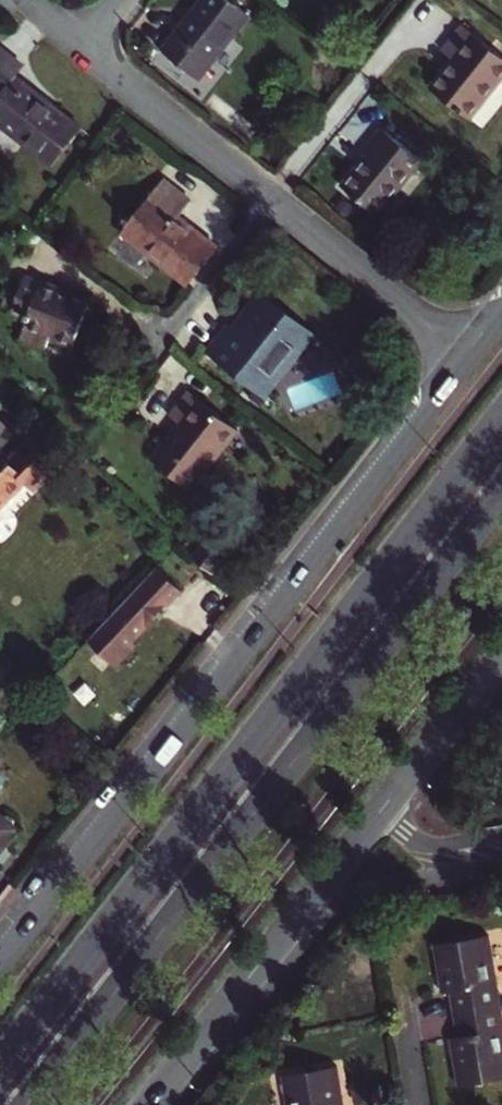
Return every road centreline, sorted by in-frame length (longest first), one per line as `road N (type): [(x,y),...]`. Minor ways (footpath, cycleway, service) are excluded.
road 1 (primary): [(501,413),(0,1066)]
road 2 (primary): [(29,1104),(501,493)]
road 3 (tertiary): [(474,351),(0,960)]
road 4 (tertiary): [(143,1104),(501,656)]
road 5 (residential): [(474,351),(83,47)]

